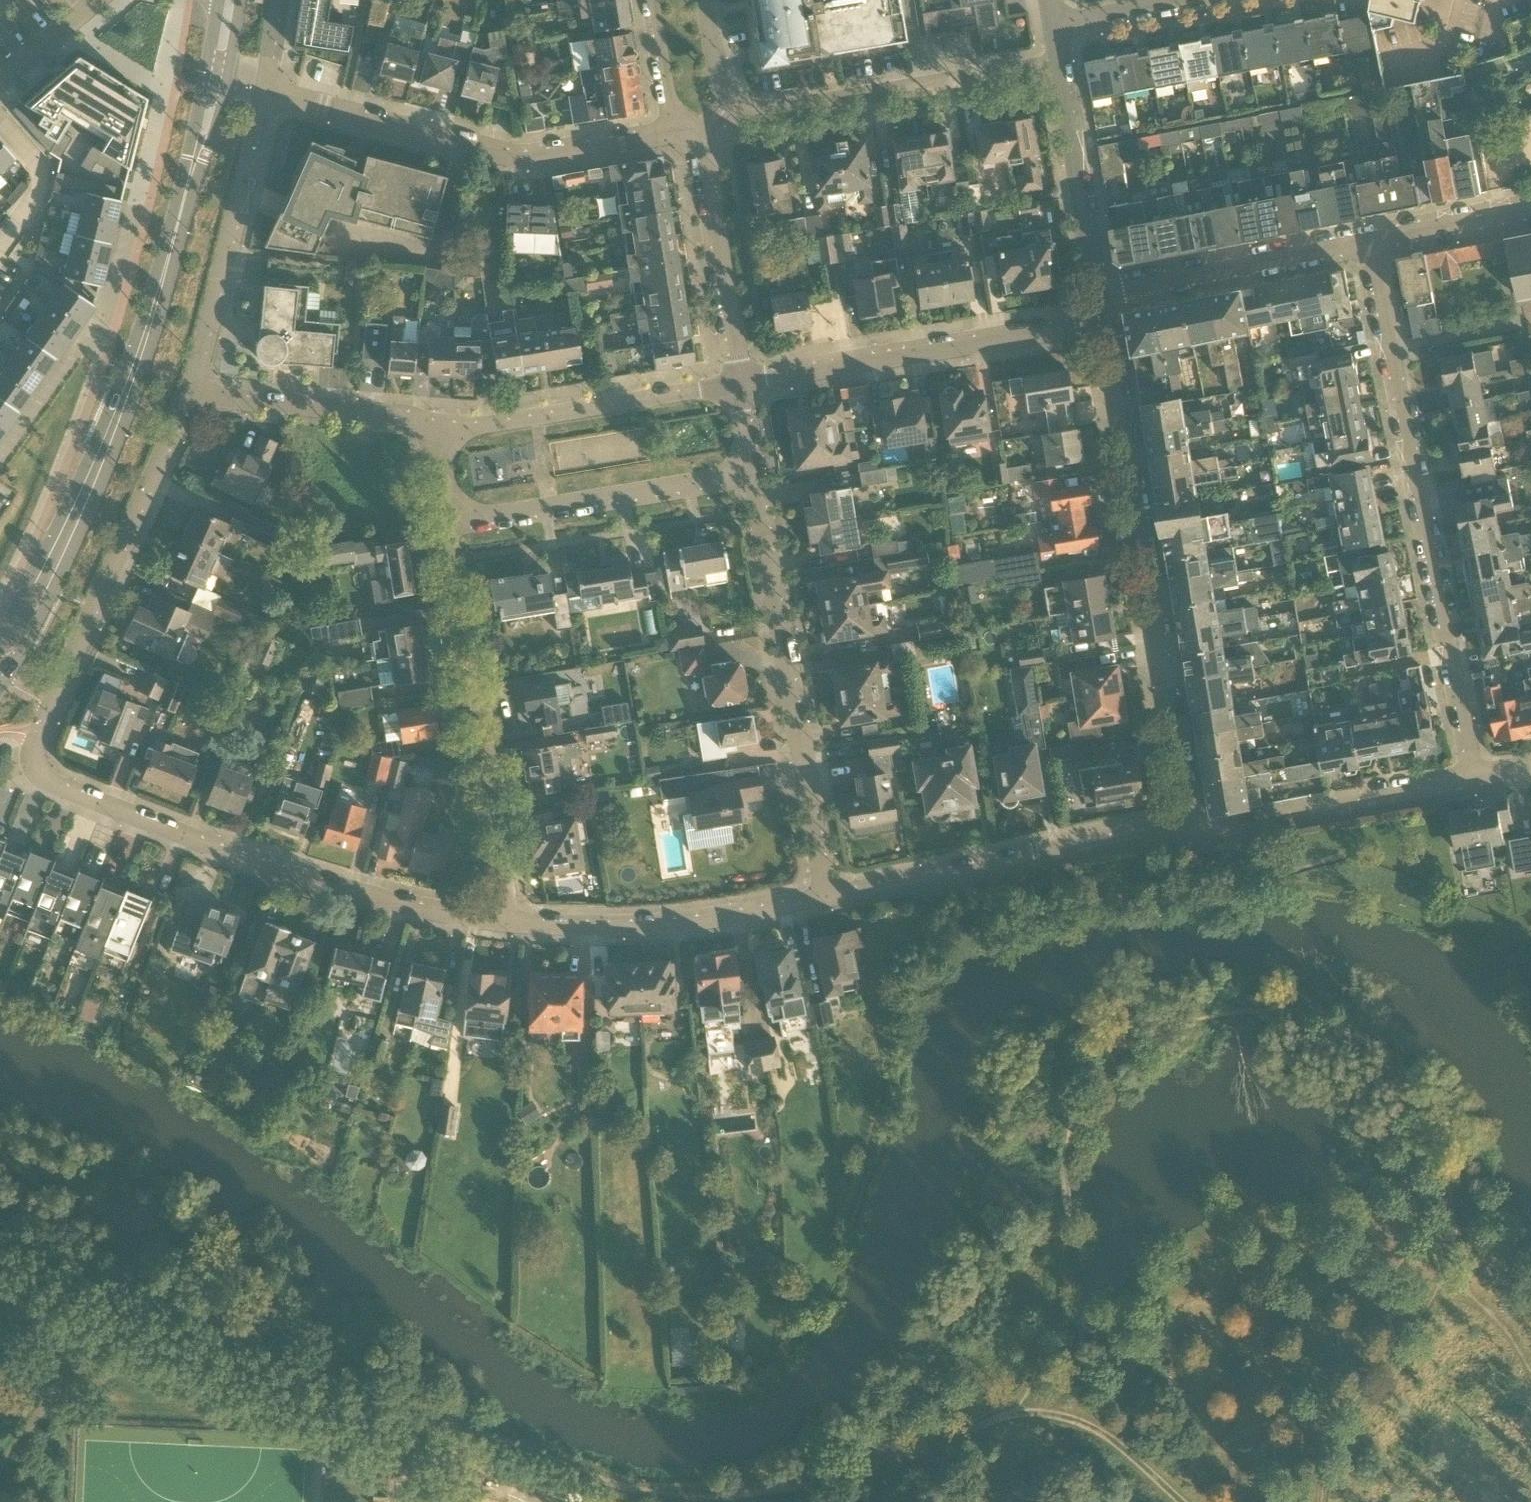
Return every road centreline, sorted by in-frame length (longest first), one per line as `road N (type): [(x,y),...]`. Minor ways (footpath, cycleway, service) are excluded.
road 1 (residential): [(504,923),(366,897),(229,854),(77,796),(38,771),(32,753),(38,735),(192,393)]
road 2 (secondary): [(0,667),(116,423),(177,234),(214,81)]
road 3 (residential): [(1475,782),(1371,243)]
road 4 (residential): [(1188,822),(1109,327)]
road 5 (residential): [(684,129),(525,161),(265,89)]
road 6 (residential): [(756,477),(827,897)]
road 7 (residential): [(504,923),(441,520)]
road 8 (residential): [(741,383),(1109,327)]
road 9 (residential): [(1188,822),(827,897)]
road 10 (residential): [(731,101),(766,111),(1062,64)]
road 11 (residential): [(827,897),(670,923),(504,923)]
road 12 (residential): [(741,383),(497,418),(423,417)]
road 13 (residential): [(441,520),(756,477)]
road 14 (residential): [(192,393),(265,89)]
road 15 (residential): [(1475,782),(1235,828),(1188,822)]
road 16 (residential): [(1103,297),(1371,243)]
road 17 (residential): [(684,129),(706,164),(741,383)]
road 18 (residential): [(1103,297),(1062,64)]
road 19 (residential): [(423,417),(192,393)]
road 20 (residential): [(1371,243),(1530,210)]
road 21 (residential): [(0,122),(39,167),(42,185),(0,246)]
road 22 (residential): [(651,0),(669,97),(684,129)]
road 23 (residential): [(1055,24),(1182,0)]
road 24 (residential): [(0,81),(97,0)]

